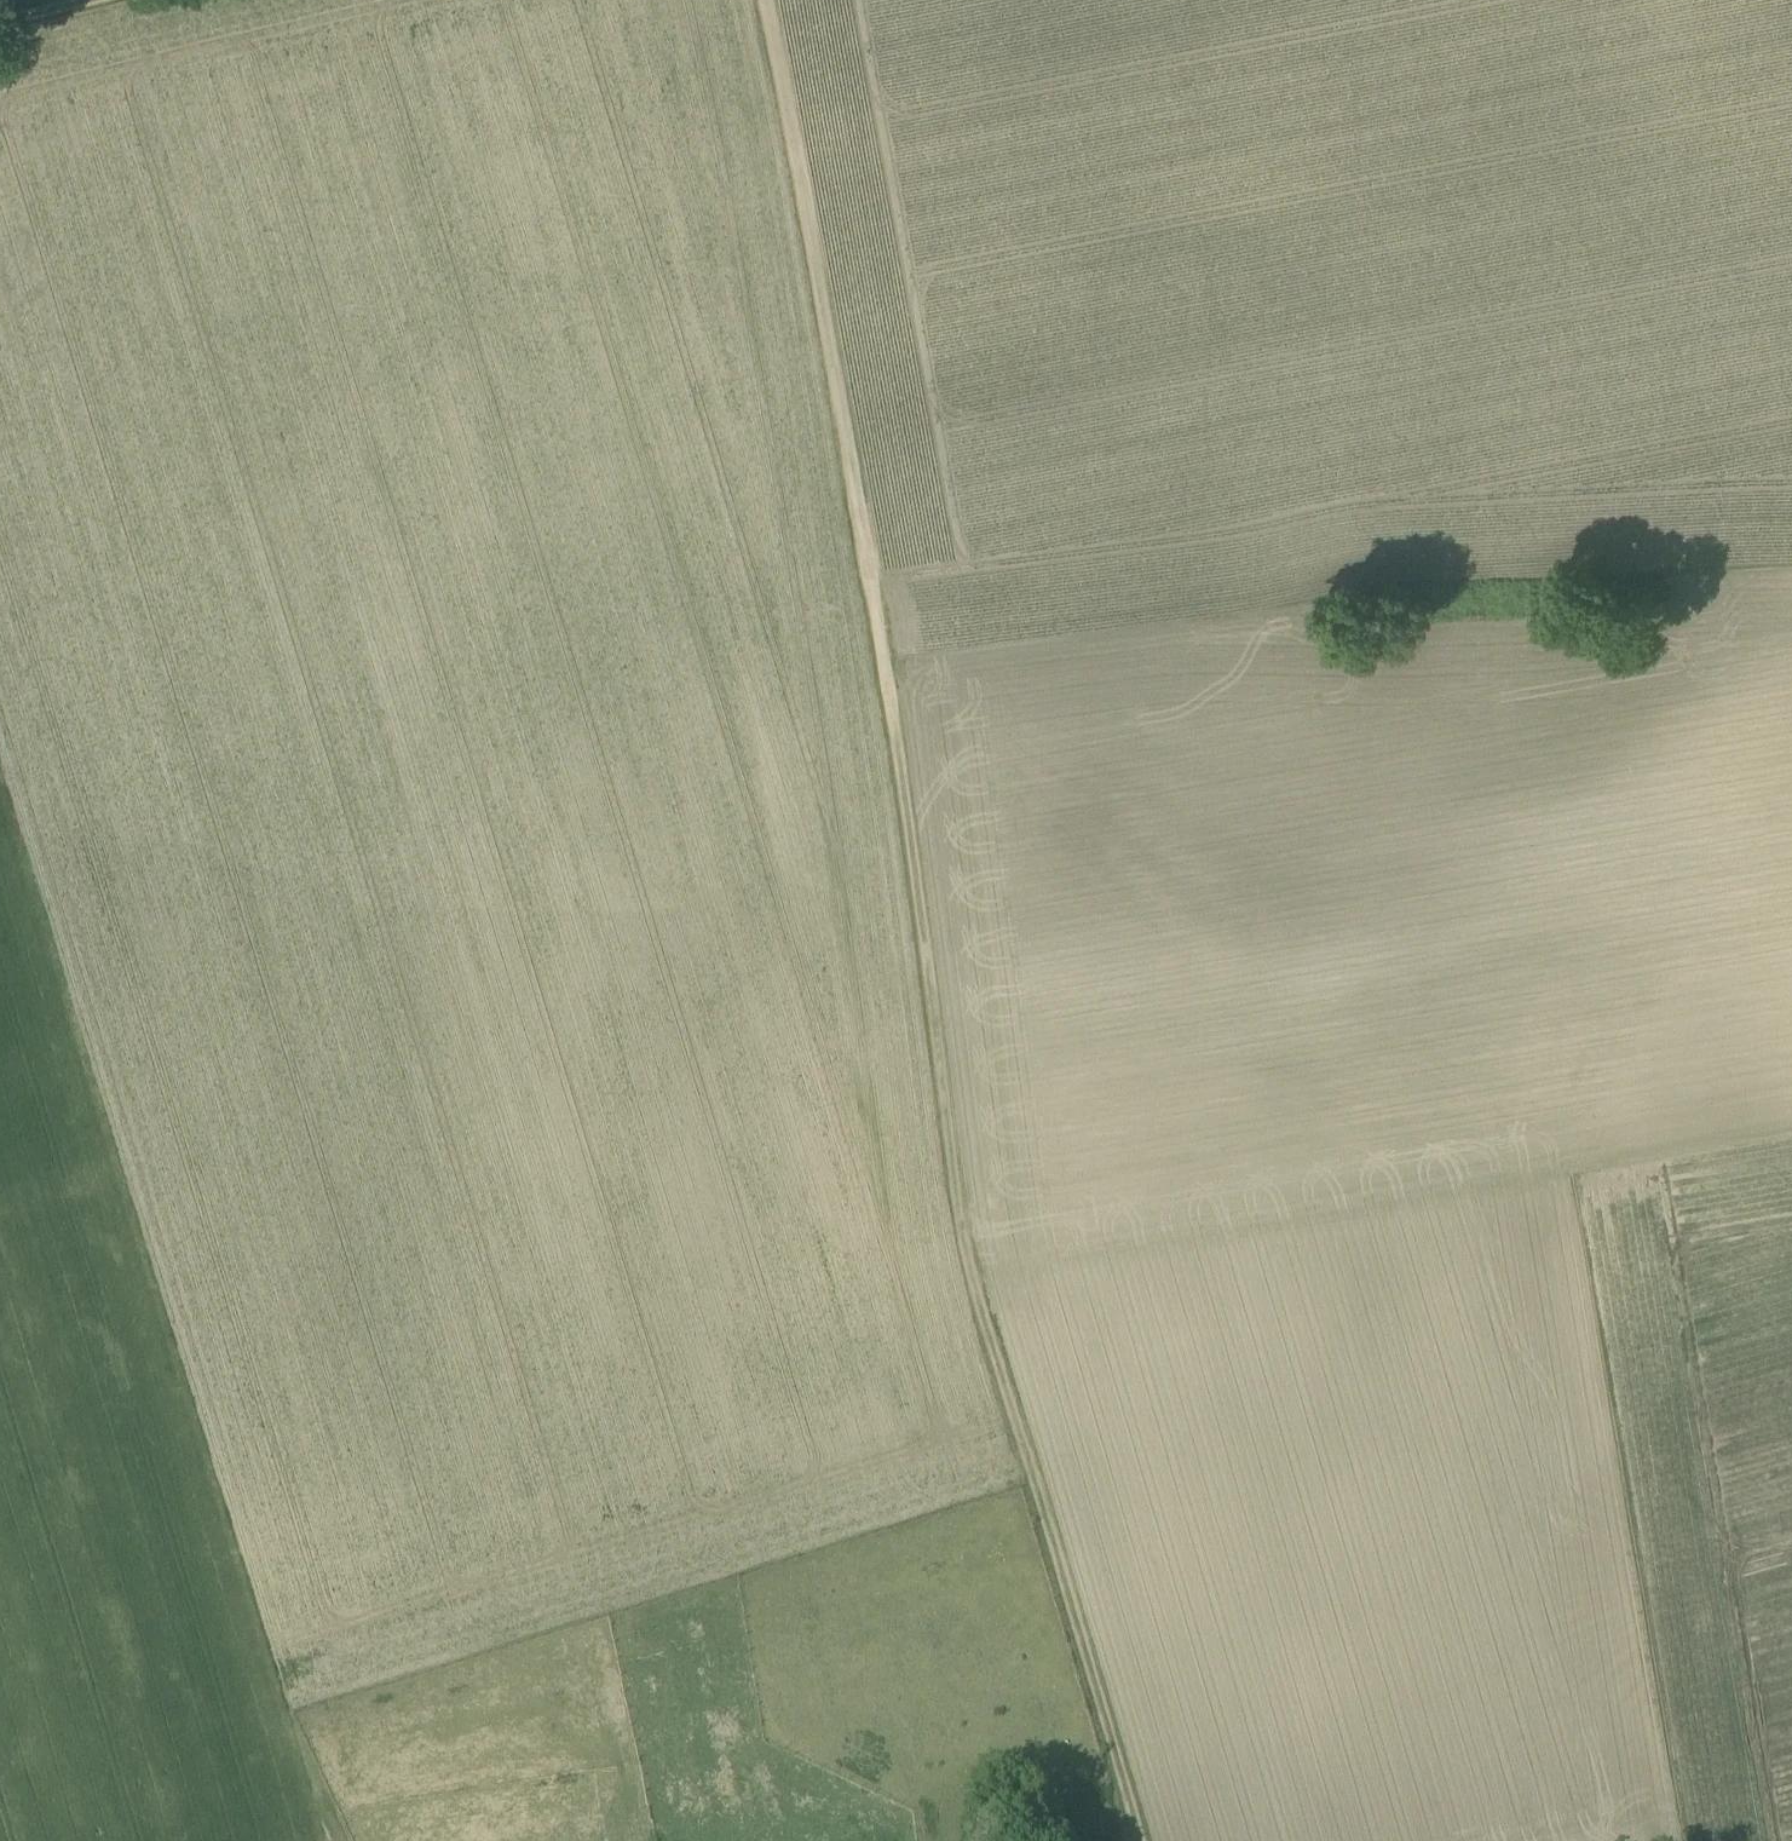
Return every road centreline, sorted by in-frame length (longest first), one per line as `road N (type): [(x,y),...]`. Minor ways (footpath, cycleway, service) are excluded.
road 1 (track): [(760,0),(872,601),(963,1240),(1137,1840)]

